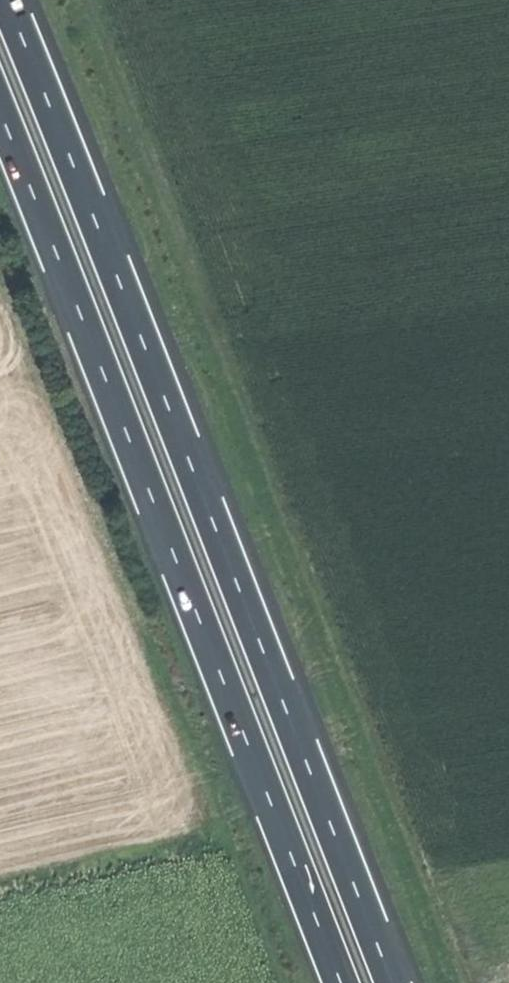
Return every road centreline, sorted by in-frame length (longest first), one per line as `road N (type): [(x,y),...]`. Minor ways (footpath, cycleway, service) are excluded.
road 1 (trunk): [(391,982),(5,0)]
road 2 (track): [(470,982),(84,0)]
road 3 (trunk): [(0,117),(341,982)]

